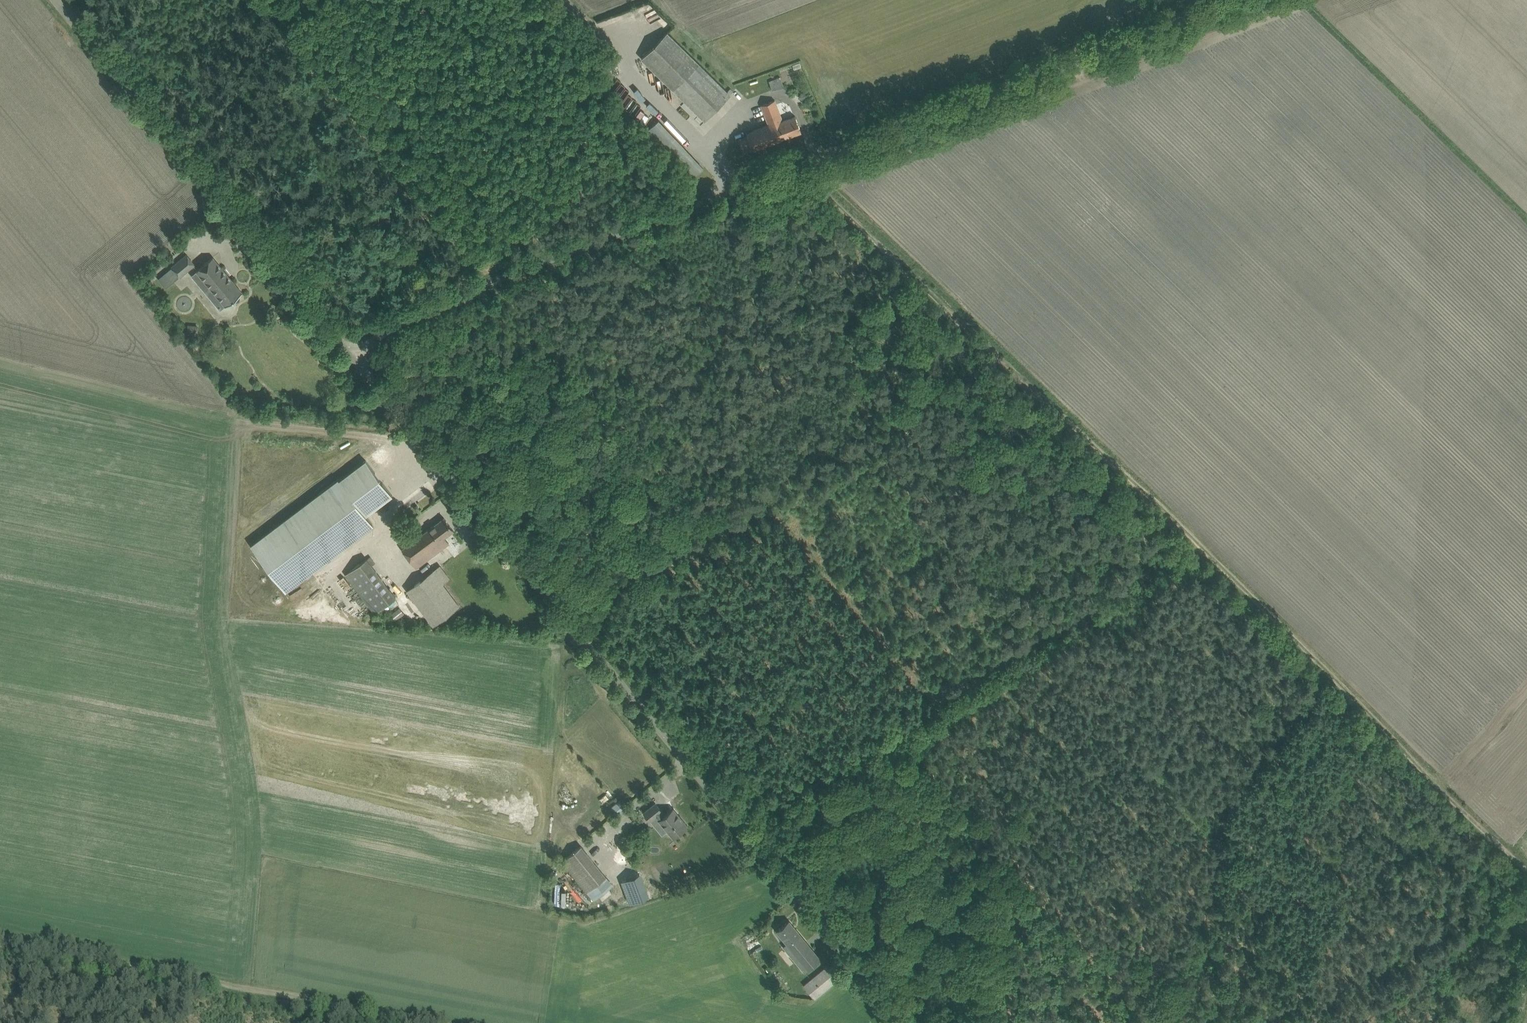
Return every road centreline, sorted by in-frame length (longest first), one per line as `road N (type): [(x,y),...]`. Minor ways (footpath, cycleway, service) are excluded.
road 1 (track): [(1526,877),(796,164)]
road 2 (unclassified): [(342,357),(398,305),(796,164),(1216,0)]
road 3 (unclassified): [(892,1022),(342,357)]
road 4 (track): [(1193,551),(737,835)]
road 5 (track): [(469,1022),(0,934)]
road 6 (unclassified): [(342,357),(48,0)]
road 7 (track): [(747,182),(562,0)]

